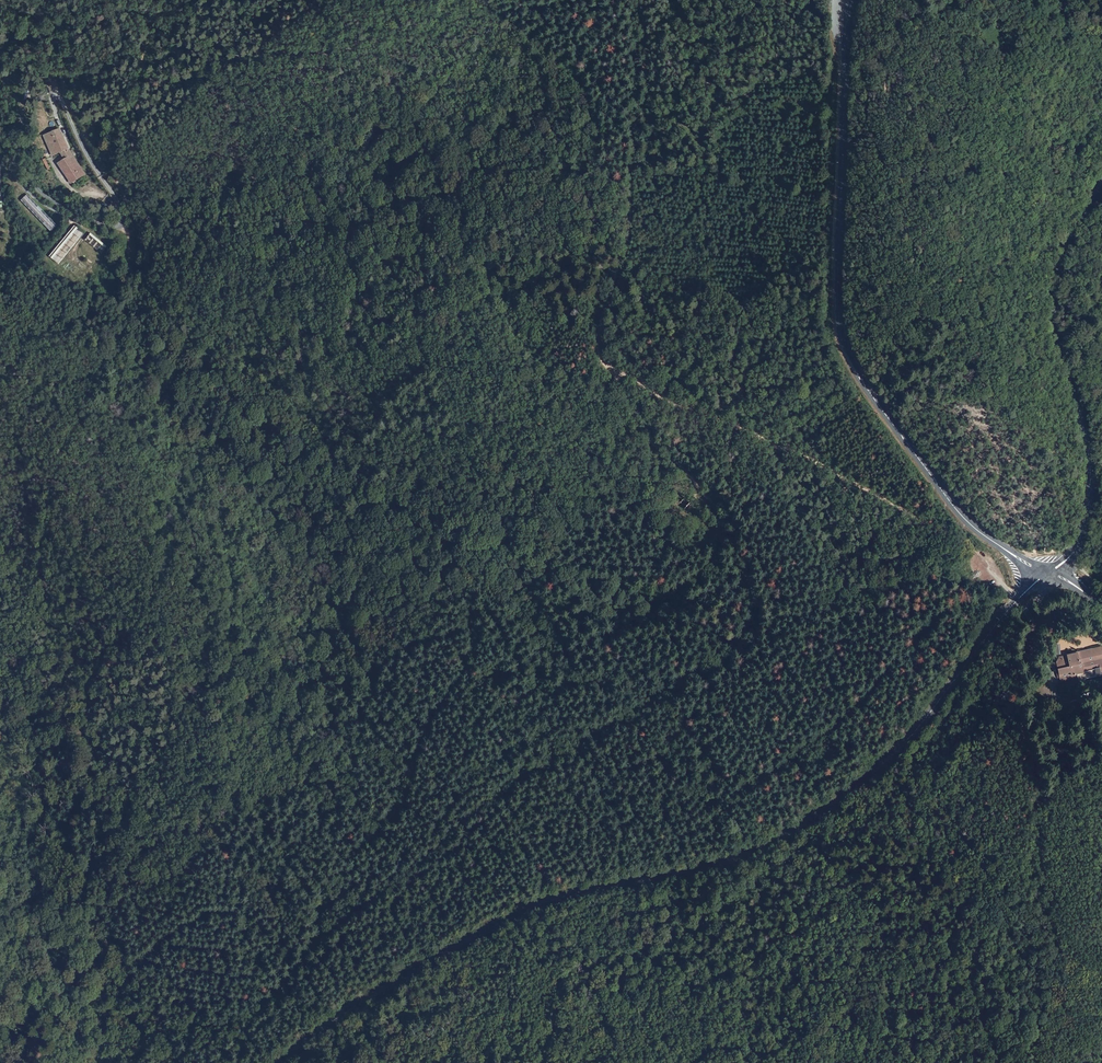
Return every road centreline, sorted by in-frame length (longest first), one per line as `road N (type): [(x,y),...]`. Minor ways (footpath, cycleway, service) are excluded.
road 1 (tertiary): [(284,1062),(523,917),(732,866),(791,841),(912,744),(1011,606),(1047,575)]
road 2 (track): [(632,0),(635,190),(630,243),(600,331),(606,362),(690,413),(776,440),(962,540),(1018,600)]
road 3 (track): [(733,540),(815,649),(825,716),(820,749),(795,812),(765,852),(633,953),(576,1013),(554,1062)]
road 4 (secondary): [(850,0),(841,343),(957,512),(1047,575)]
road 5 (track): [(1032,1062),(1055,932),(1043,804),(1011,661),(1024,594)]
road 6 (secondary): [(1101,181),(1053,290),(1090,475),(1077,546),(1047,575)]
road 7 (track): [(606,362),(666,459),(733,540)]
road 8 (unclassified): [(108,198),(124,218),(119,226),(43,194),(0,141)]
road 9 (track): [(318,945),(210,1062)]
road 10 (track): [(0,158),(40,201),(85,227),(72,257)]

